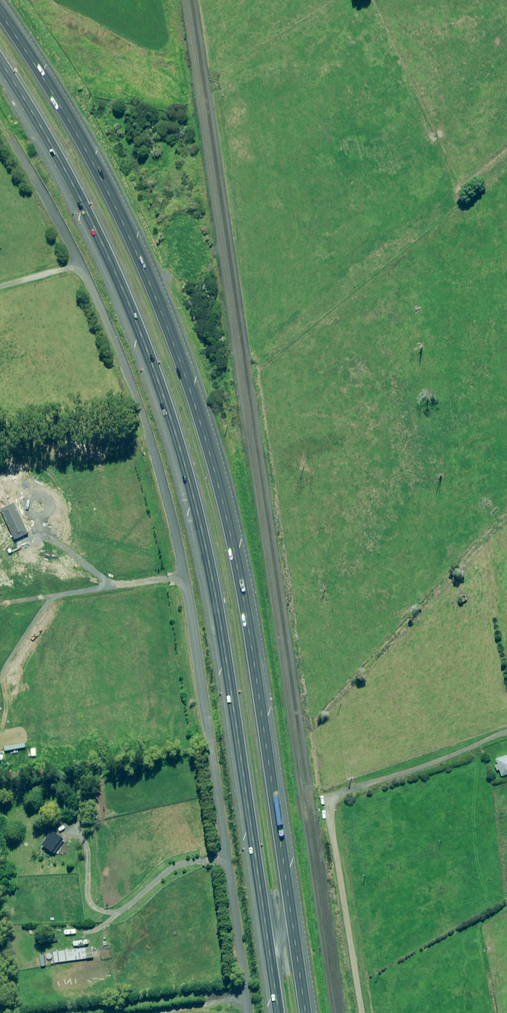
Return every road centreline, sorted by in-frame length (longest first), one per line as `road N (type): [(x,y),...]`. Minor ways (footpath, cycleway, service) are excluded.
road 1 (motorway): [(0,8),(113,200),(167,324),(209,450),(243,599),(305,1012)]
road 2 (motorway): [(276,1012),(213,591),(163,397),(107,255),(0,63)]
road 3 (unclassified): [(245,1012),(164,495),(45,203),(0,130)]
road 4 (unclassified): [(335,810),(367,1012)]
road 5 (track): [(335,810),(335,795),(506,729)]
road 6 (track): [(45,594),(180,573)]

